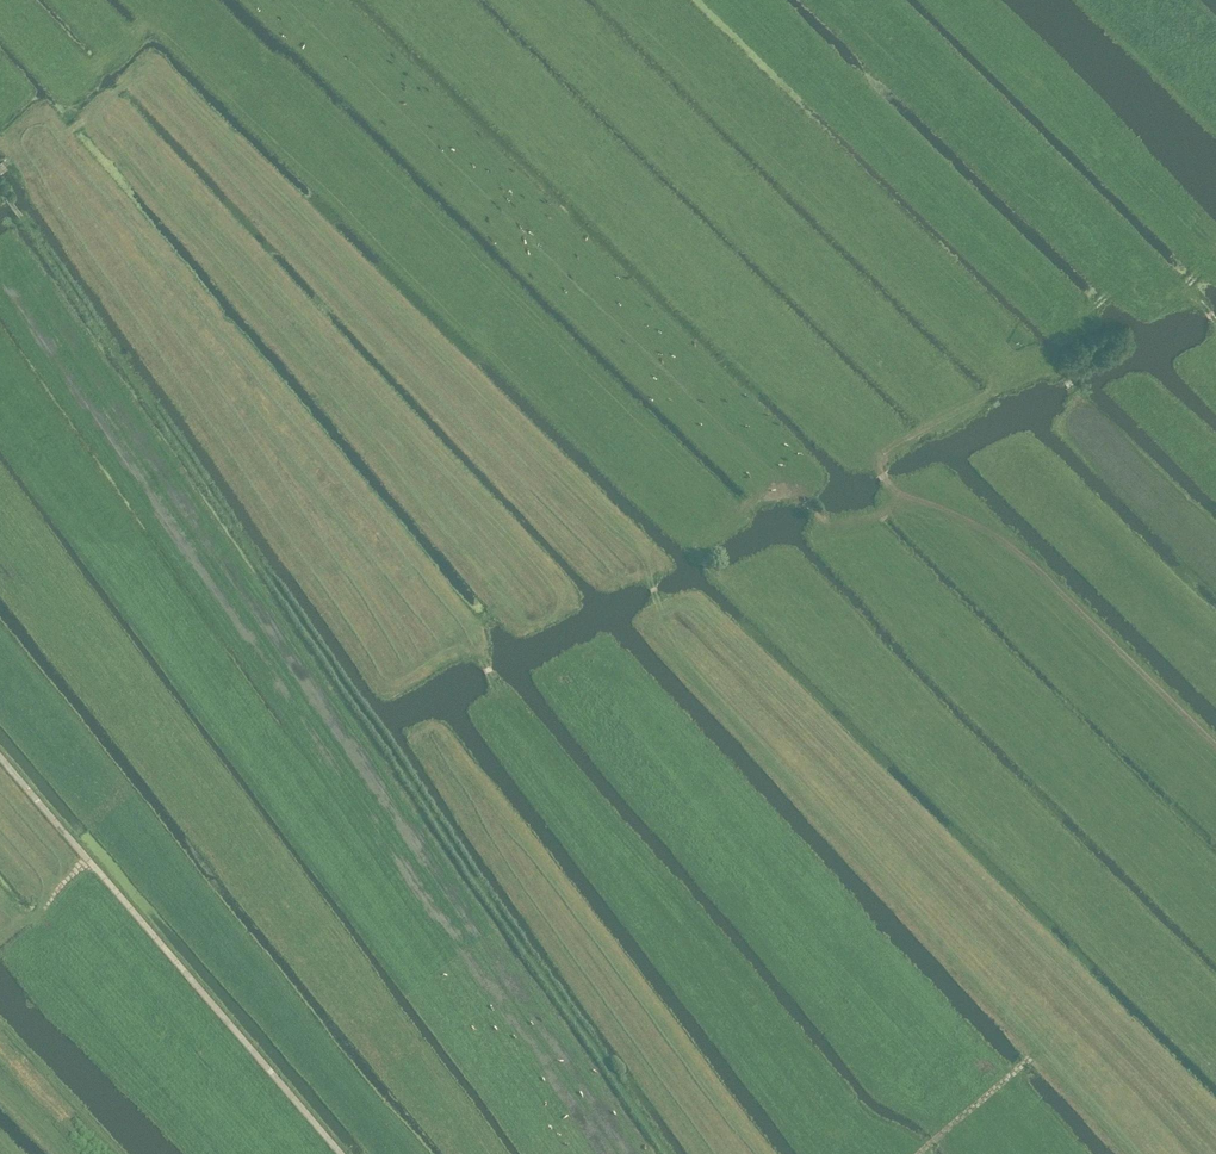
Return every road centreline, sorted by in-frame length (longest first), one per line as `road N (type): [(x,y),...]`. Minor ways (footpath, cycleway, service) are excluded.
road 1 (track): [(341,1153),(0,756)]
road 2 (track): [(1034,1057),(917,1153)]

